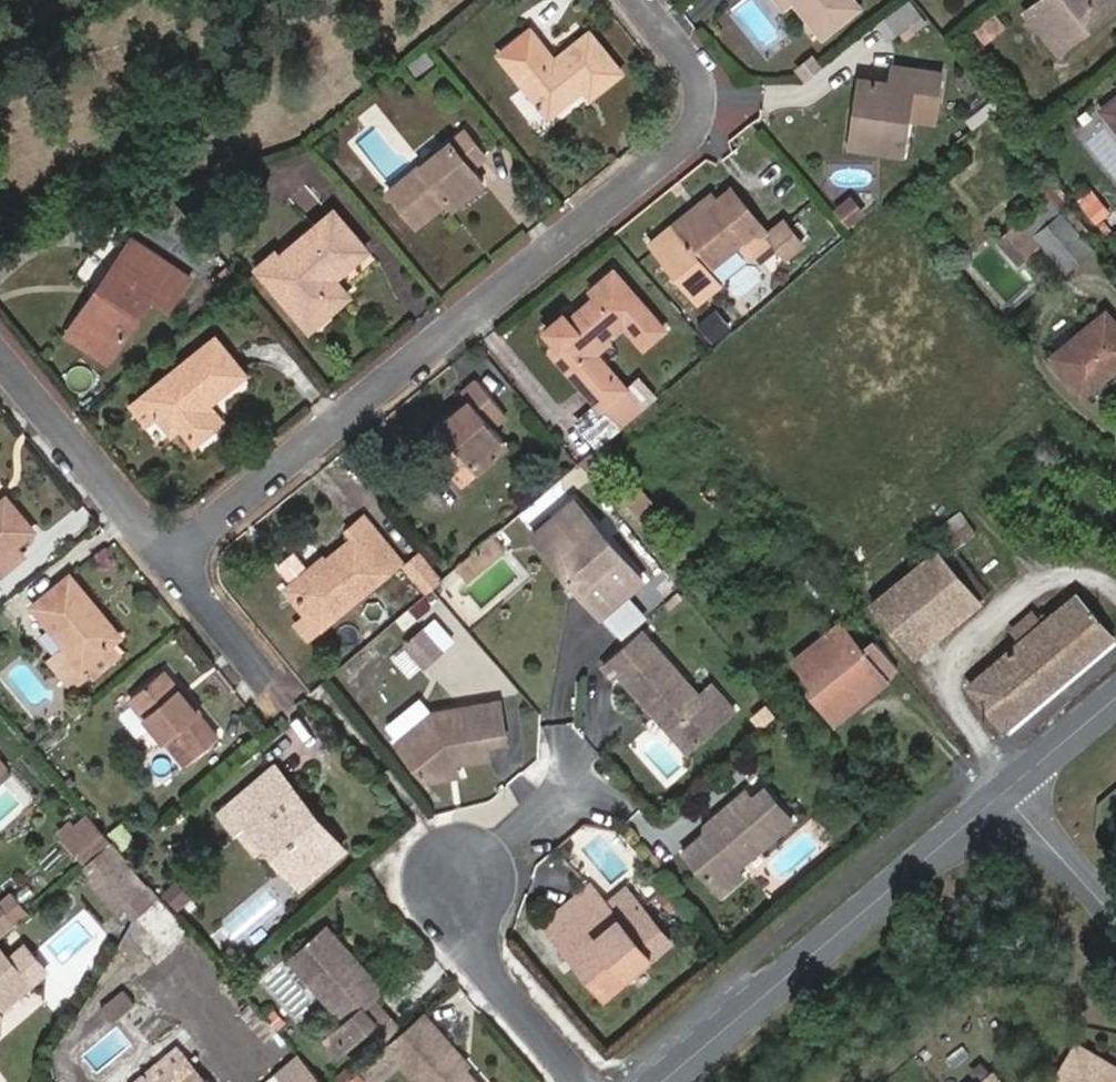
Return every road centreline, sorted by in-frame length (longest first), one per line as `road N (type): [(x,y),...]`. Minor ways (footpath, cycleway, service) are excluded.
road 1 (residential): [(640,0),(696,72),(704,105),(696,135),(174,561)]
road 2 (primary): [(1002,792),(658,1081)]
road 3 (residential): [(174,561),(0,352)]
road 4 (residential): [(459,877),(476,949),(588,1081)]
road 5 (tertiary): [(1115,914),(1002,792)]
road 6 (residential): [(274,681),(174,561)]
road 7 (primary): [(1115,696),(1002,792)]

